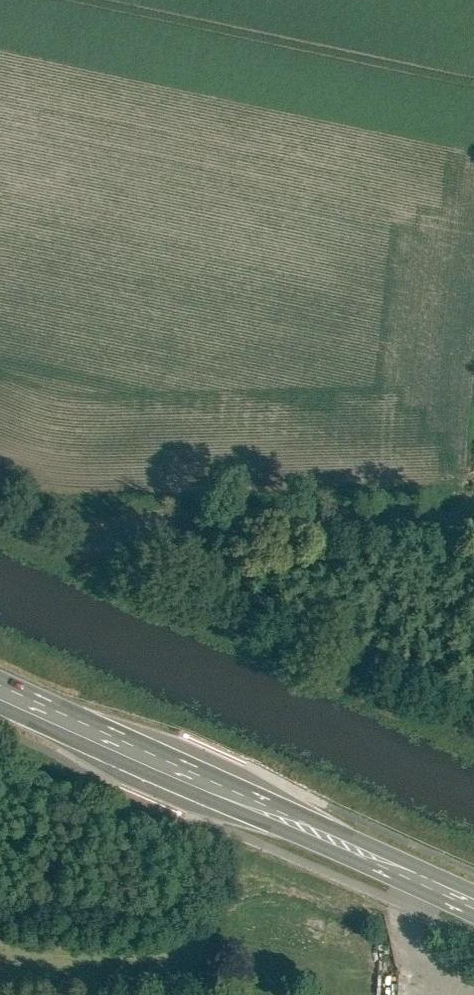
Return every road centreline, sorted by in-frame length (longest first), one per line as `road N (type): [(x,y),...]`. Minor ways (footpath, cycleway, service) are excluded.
road 1 (primary): [(0,687),(473,900)]
road 2 (residential): [(0,503),(76,541),(188,522),(473,517)]

